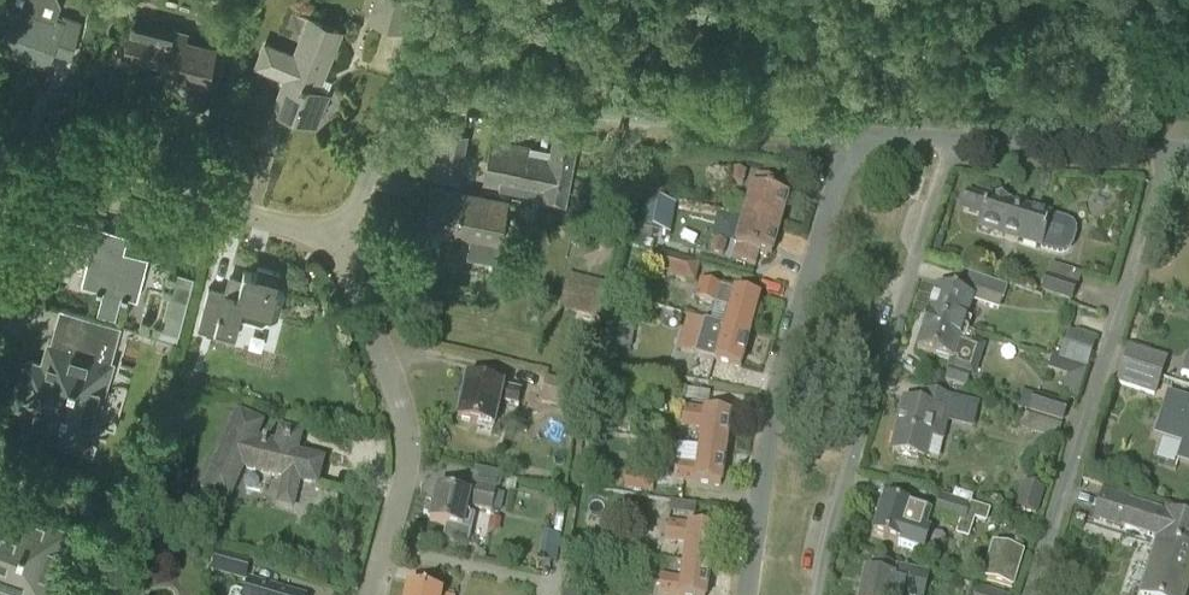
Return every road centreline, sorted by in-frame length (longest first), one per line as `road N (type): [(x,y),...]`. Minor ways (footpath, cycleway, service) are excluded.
road 1 (unclassified): [(856,133),(565,108),(437,86),(407,104),(335,239)]
road 2 (unclassified): [(817,594),(844,480),(954,136)]
road 3 (unclassified): [(746,594),(777,393),(856,133)]
road 4 (unclassified): [(1031,594),(1171,145)]
road 5 (unclassified): [(371,594),(408,448),(335,239)]
road 6 (unclassified): [(335,239),(27,159)]
road 7 (unclassified): [(1171,145),(954,136)]

